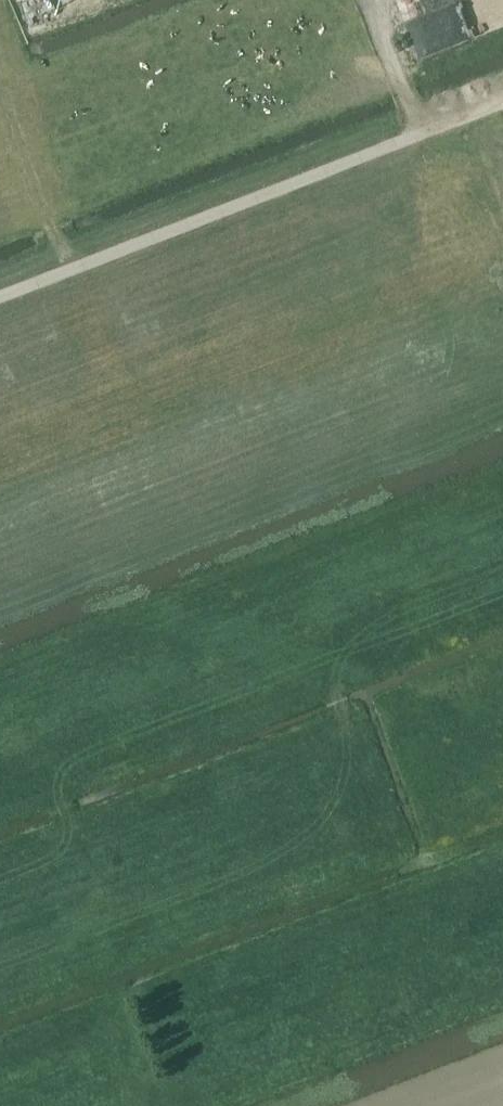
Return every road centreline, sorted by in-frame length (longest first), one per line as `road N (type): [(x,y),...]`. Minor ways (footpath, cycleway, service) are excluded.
road 1 (track): [(0,301),(481,106),(502,107)]

